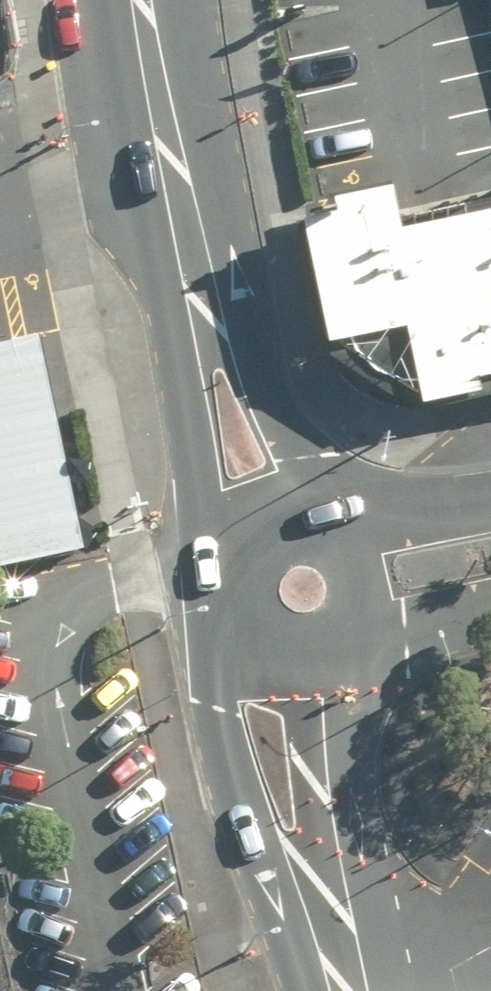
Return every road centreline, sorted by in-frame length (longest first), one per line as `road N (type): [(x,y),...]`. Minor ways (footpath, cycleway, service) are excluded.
road 1 (primary): [(332,949),(257,845),(232,777),(217,707),(248,627)]
road 2 (primary): [(242,564),(213,531),(191,482),(171,303),(185,238)]
road 3 (primary): [(185,238),(243,294),(263,378),(306,458),(314,527)]
road 4 (primary): [(330,648),(345,785),(332,949)]
road 5 (primary): [(145,0),(185,238)]
road 6 (secondary): [(334,534),(490,497)]
road 7 (secondary): [(490,607),(347,638)]
road 8 (primary): [(334,534),(356,554),(367,582),(364,612),(347,638)]

